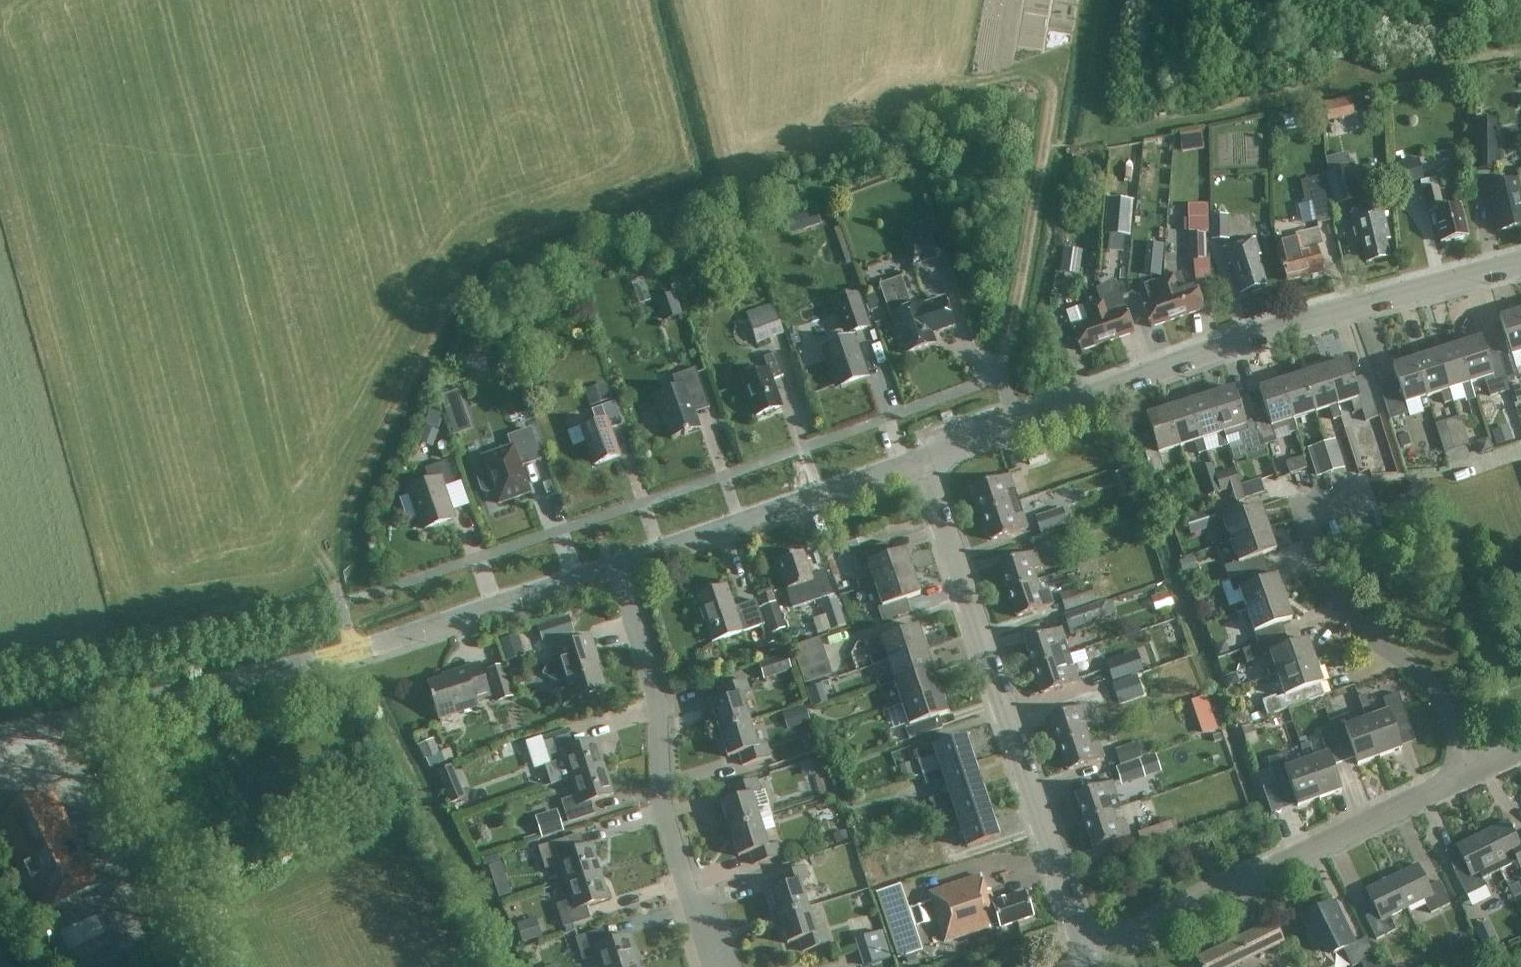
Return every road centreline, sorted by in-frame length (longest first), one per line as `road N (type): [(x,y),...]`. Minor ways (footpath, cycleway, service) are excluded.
road 1 (tertiary): [(614,568),(353,652),(0,734)]
road 2 (tertiary): [(918,460),(1269,330),(1520,262)]
road 3 (unclassified): [(1085,955),(918,460)]
road 4 (residential): [(1085,955),(1472,774)]
road 5 (residential): [(714,966),(662,802),(659,700),(614,568)]
road 6 (residential): [(1472,774),(1436,695),(1329,589),(1313,543),(1323,515),(1369,479)]
road 7 (tertiary): [(918,460),(614,568)]
road 8 (track): [(999,375),(1057,65)]

